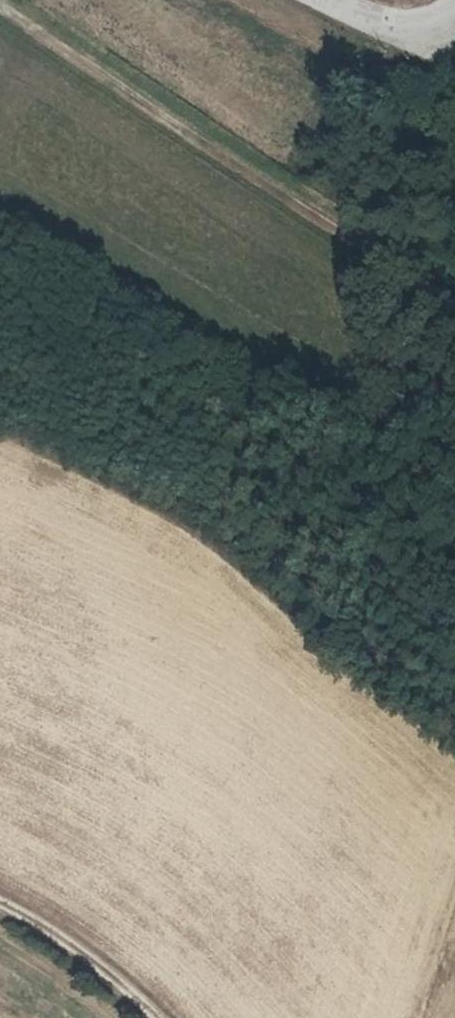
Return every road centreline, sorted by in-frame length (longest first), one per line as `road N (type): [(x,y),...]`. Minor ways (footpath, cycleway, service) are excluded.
road 1 (track): [(0,2),(454,307)]
road 2 (track): [(155,1017),(96,959),(0,906)]

